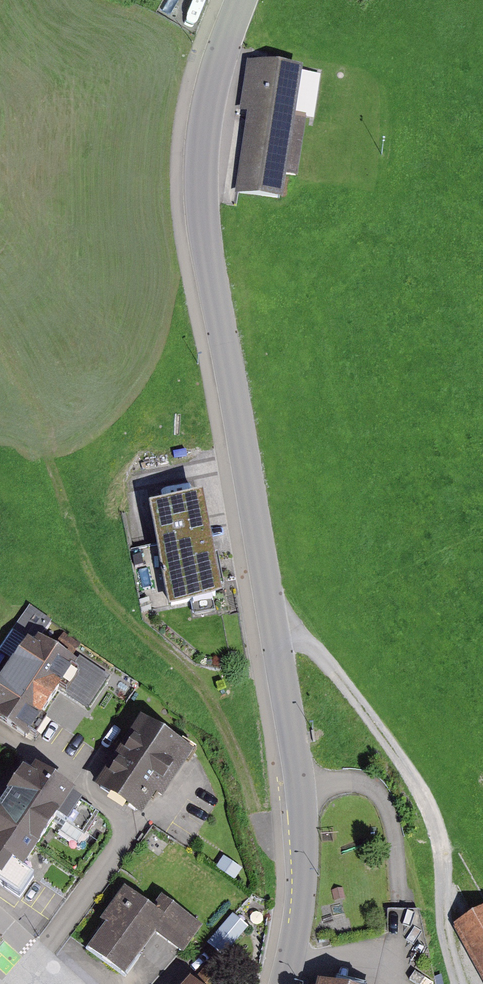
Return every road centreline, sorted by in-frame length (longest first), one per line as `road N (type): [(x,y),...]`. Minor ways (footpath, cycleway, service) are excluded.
road 1 (tertiary): [(284,983),(303,893),(301,786),(203,222),(208,113),(242,0)]
road 2 (track): [(303,893),(258,815),(218,710),(100,583),(39,421),(0,344)]
road 3 (residential): [(0,922),(39,957),(129,835),(103,803),(23,753)]

